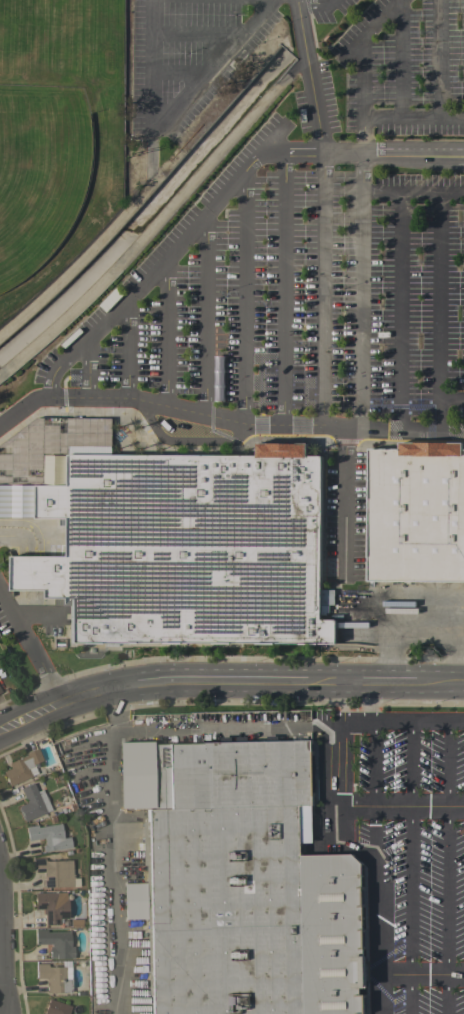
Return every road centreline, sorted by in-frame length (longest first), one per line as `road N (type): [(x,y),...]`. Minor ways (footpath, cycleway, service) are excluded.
road 1 (residential): [(0,425),(43,396),(57,369),(262,156),(276,149),(463,153)]
road 2 (residential): [(463,682),(134,682),(0,730)]
road 3 (residential): [(58,703),(0,588)]

